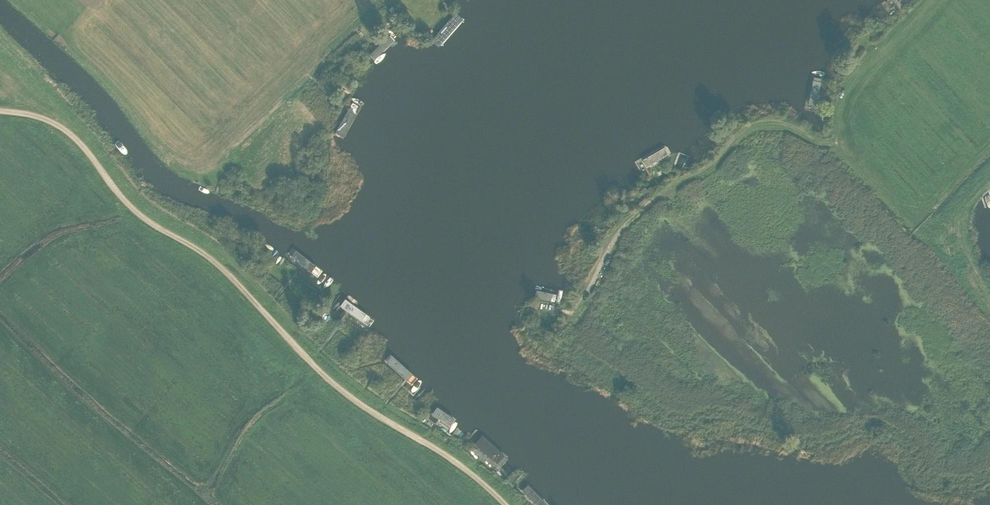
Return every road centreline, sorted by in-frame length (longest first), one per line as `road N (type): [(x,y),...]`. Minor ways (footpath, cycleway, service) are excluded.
road 1 (track): [(380,0),(286,96)]

